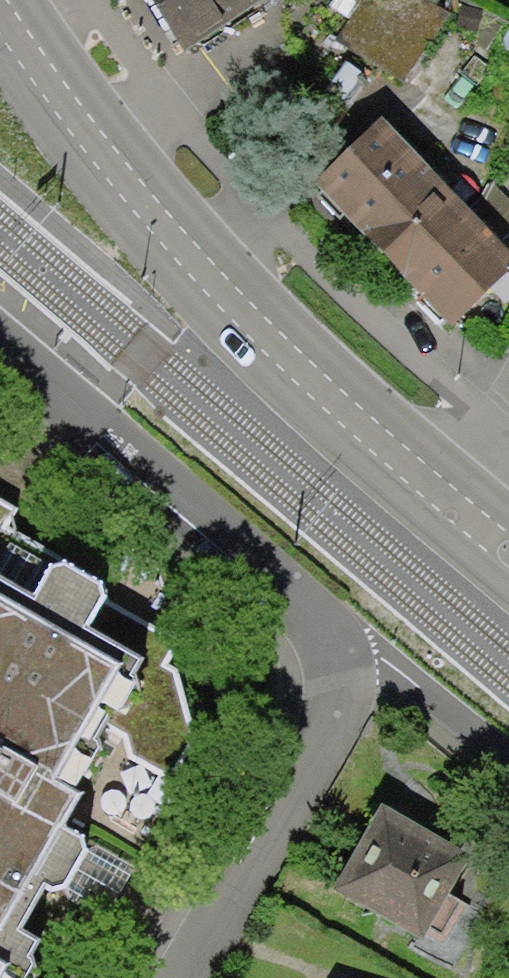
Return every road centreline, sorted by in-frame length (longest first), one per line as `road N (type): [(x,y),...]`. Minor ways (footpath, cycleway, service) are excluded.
road 1 (primary): [(8,0),(96,139),(240,297),(441,482)]
road 2 (residential): [(189,977),(322,752),(339,704),(331,657),(301,597)]
road 3 (residential): [(0,347),(301,597)]
road 4 (residential): [(508,376),(441,482)]

